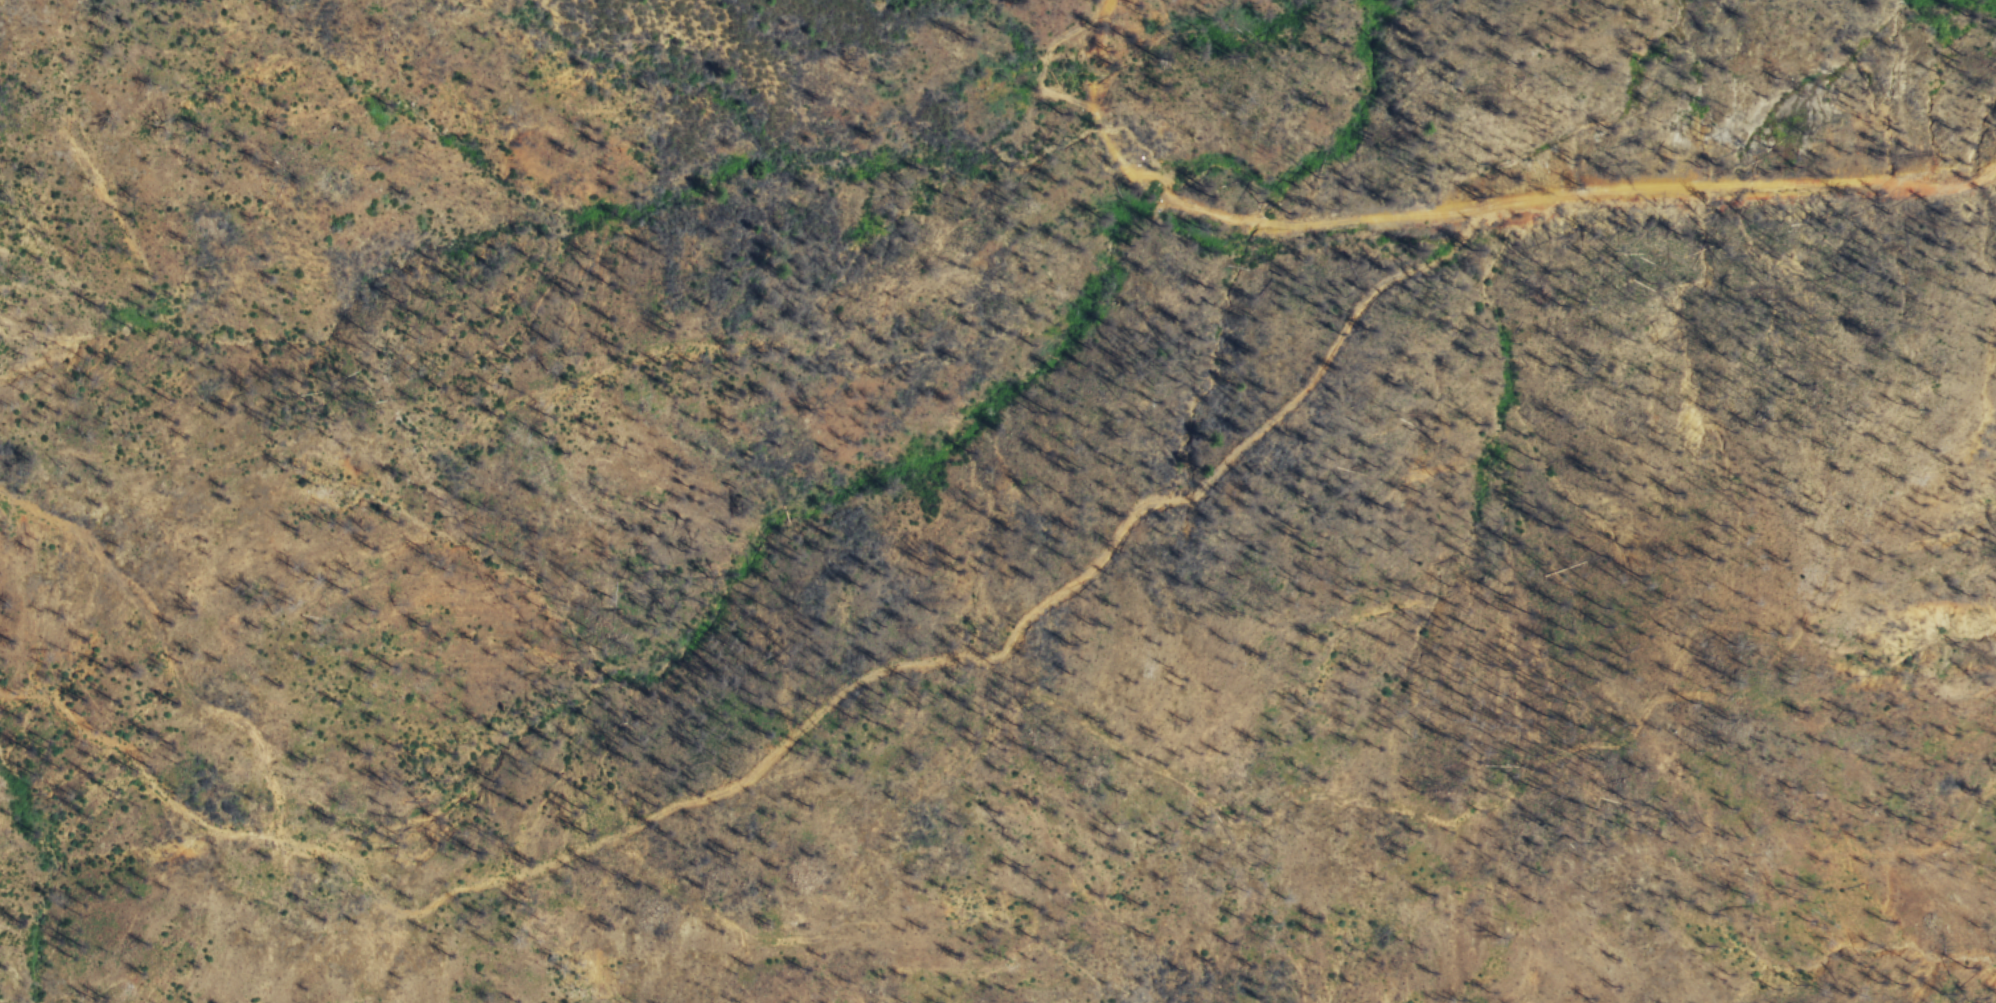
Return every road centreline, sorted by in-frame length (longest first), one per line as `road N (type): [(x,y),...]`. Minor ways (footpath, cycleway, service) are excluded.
road 1 (track): [(1995,168),(1289,225),(1210,217),(1171,204),(1142,182),(1108,135),(1099,70),(1121,0)]

